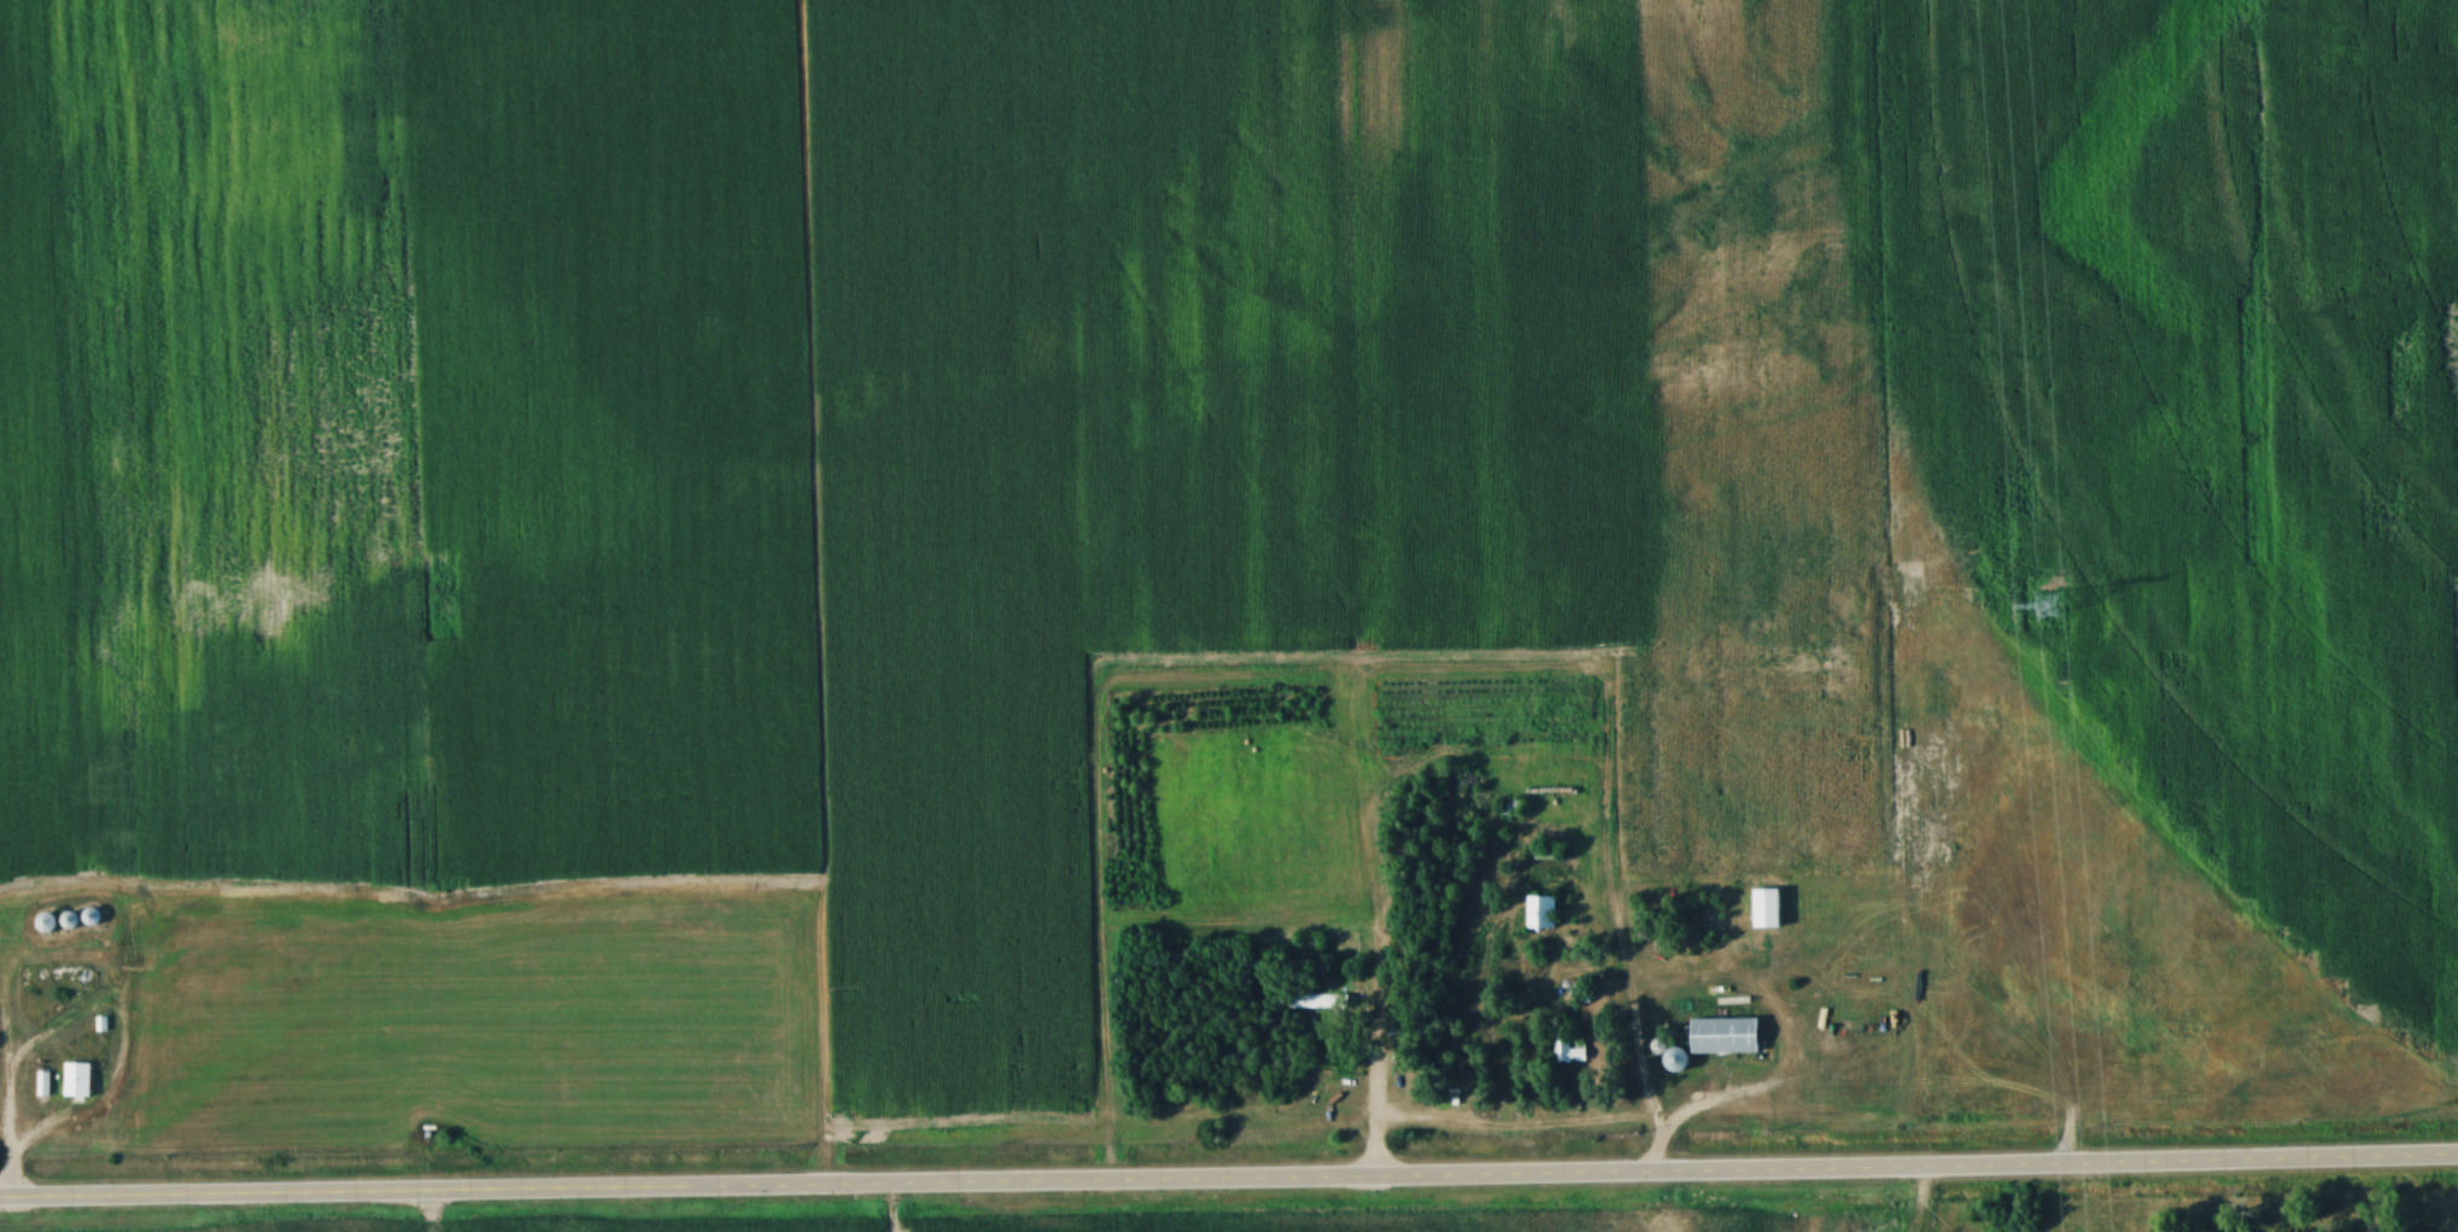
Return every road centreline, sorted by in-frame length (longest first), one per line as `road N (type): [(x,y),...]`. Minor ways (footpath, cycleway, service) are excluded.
road 1 (tertiary): [(2457,1163),(1373,1185),(0,1195)]

